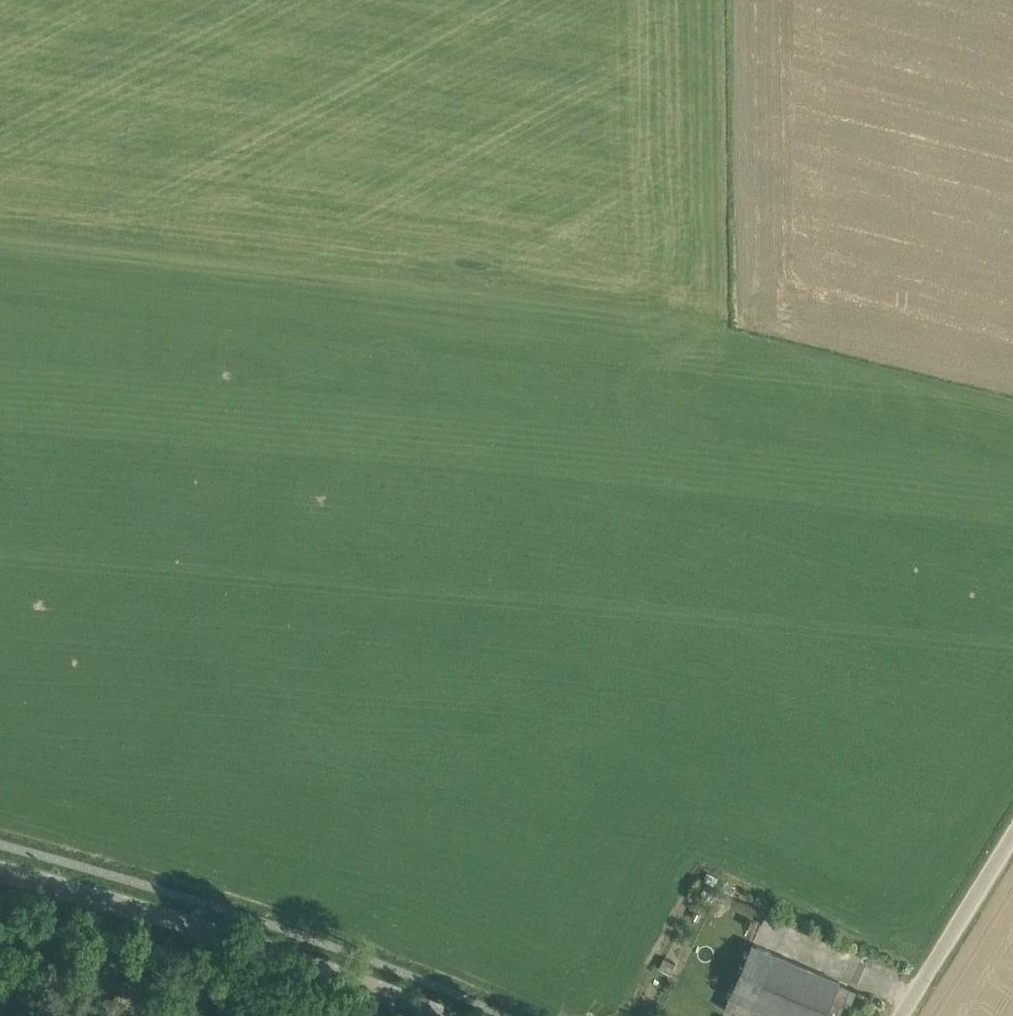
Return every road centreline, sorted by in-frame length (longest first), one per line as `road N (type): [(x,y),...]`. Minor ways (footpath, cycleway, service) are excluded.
road 1 (unclassified): [(442,1015),(224,934),(0,872)]
road 2 (unclassified): [(1012,836),(900,1015)]

